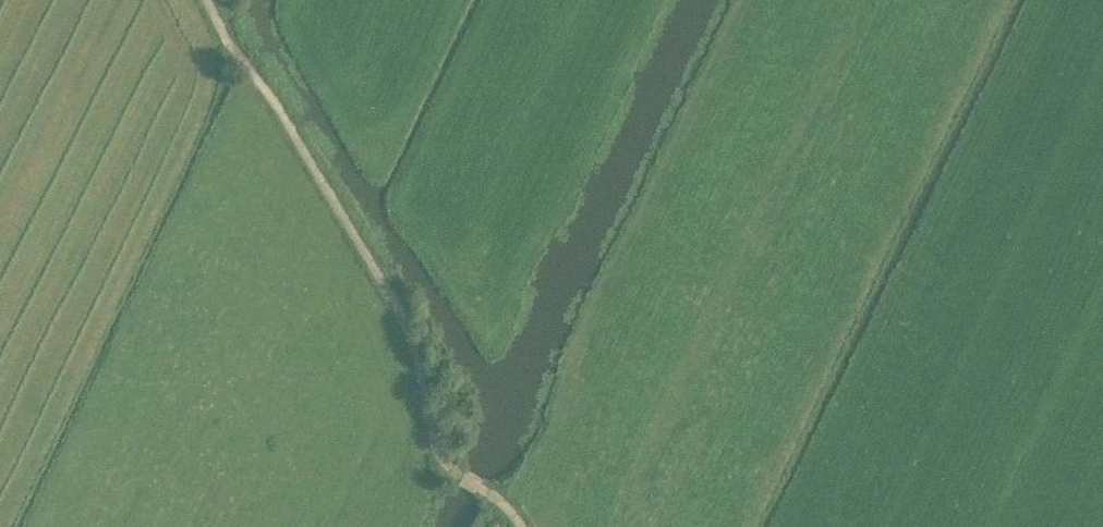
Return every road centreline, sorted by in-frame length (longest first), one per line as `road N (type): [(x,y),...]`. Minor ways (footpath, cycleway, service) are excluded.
road 1 (track): [(545,526),(525,494),(435,445),(406,300),(317,105),(249,0)]

